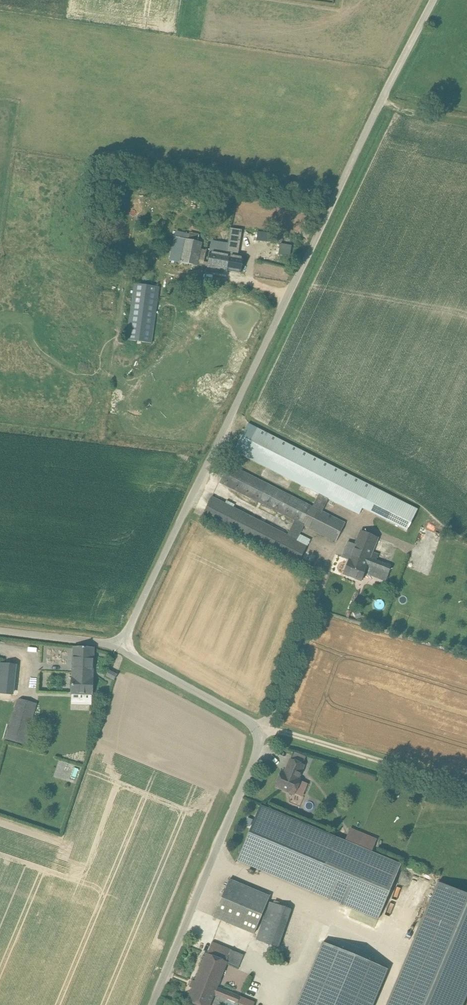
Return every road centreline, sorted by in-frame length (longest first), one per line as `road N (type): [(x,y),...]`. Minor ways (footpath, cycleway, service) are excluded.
road 1 (unclassified): [(120,648),(433,0)]
road 2 (unclassified): [(152,1004),(264,731),(120,648)]
road 3 (track): [(466,789),(264,731)]
road 4 (unclassified): [(0,631),(120,648)]

